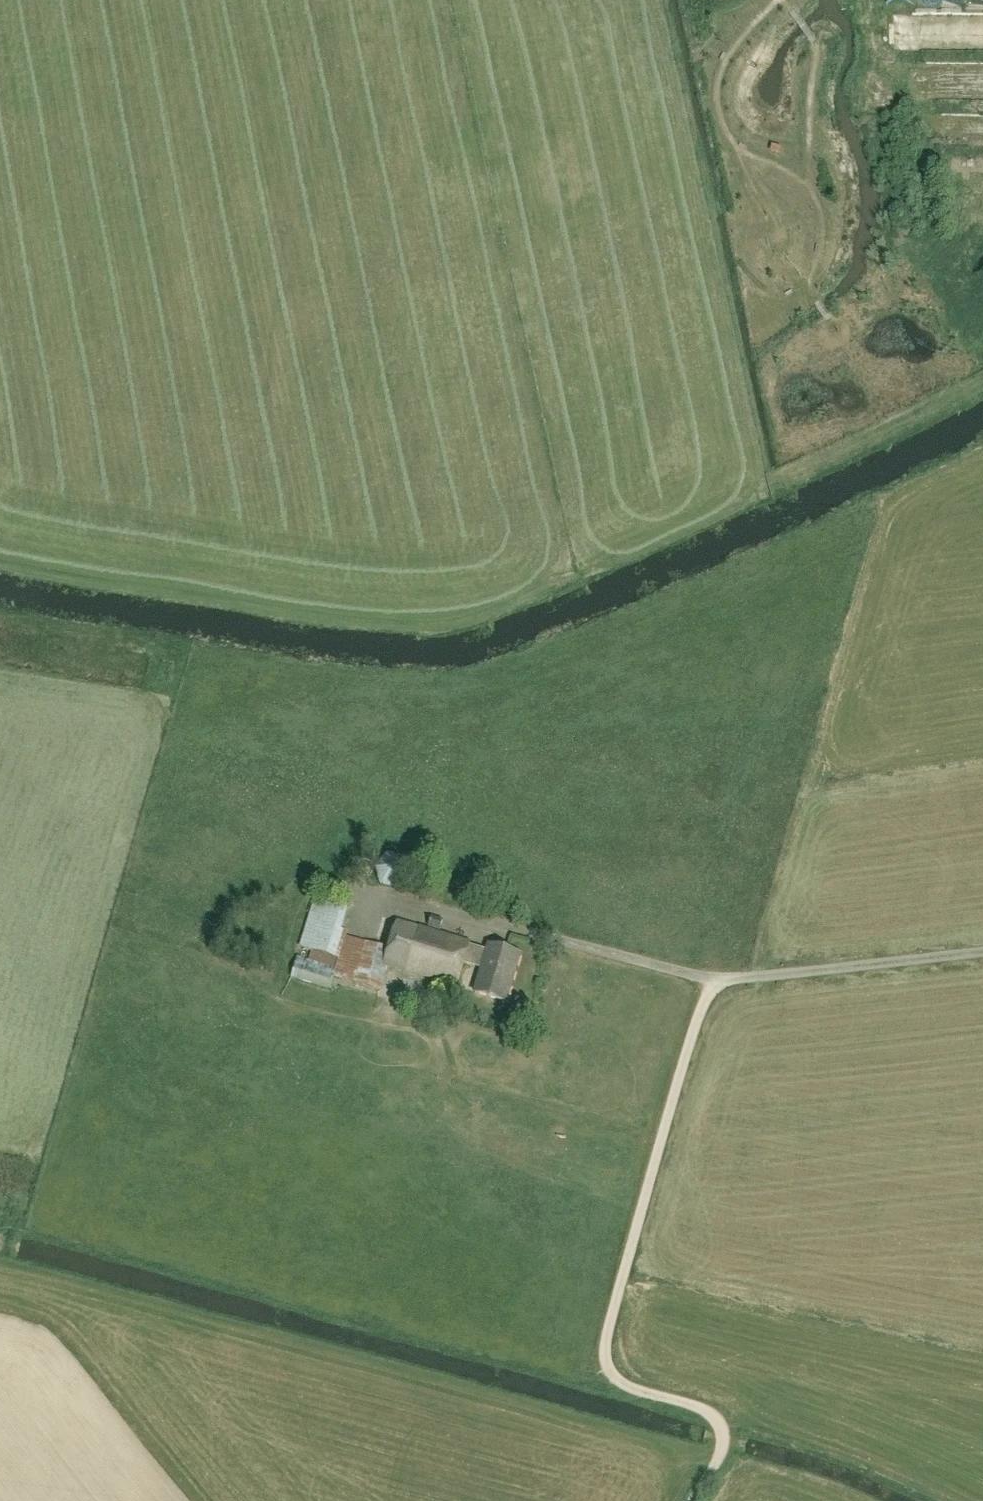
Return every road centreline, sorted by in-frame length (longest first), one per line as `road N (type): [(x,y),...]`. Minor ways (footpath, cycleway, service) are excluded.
road 1 (unclassified): [(715,980),(982,952)]

